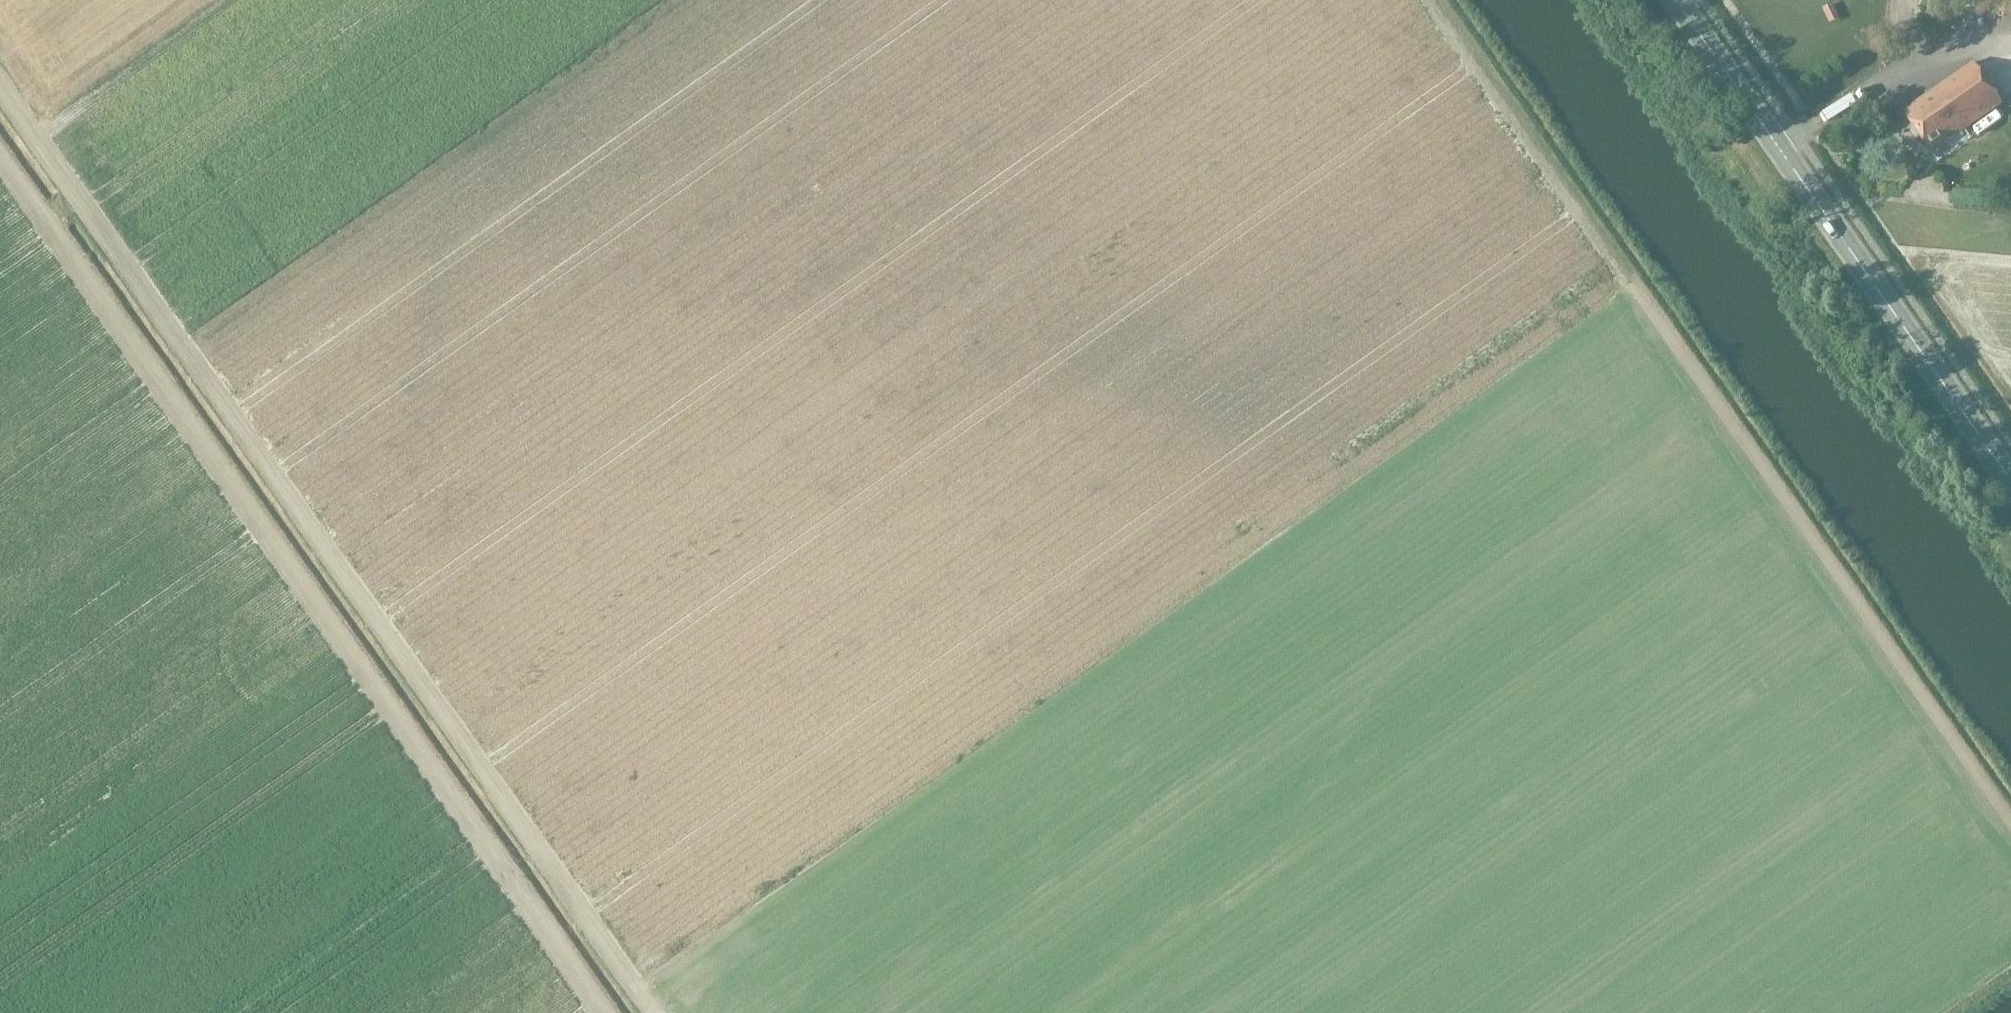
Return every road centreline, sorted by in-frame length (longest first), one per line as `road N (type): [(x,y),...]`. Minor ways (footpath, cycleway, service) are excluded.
road 1 (track): [(607,1012),(0,151)]
road 2 (primary): [(2010,483),(1674,0)]

